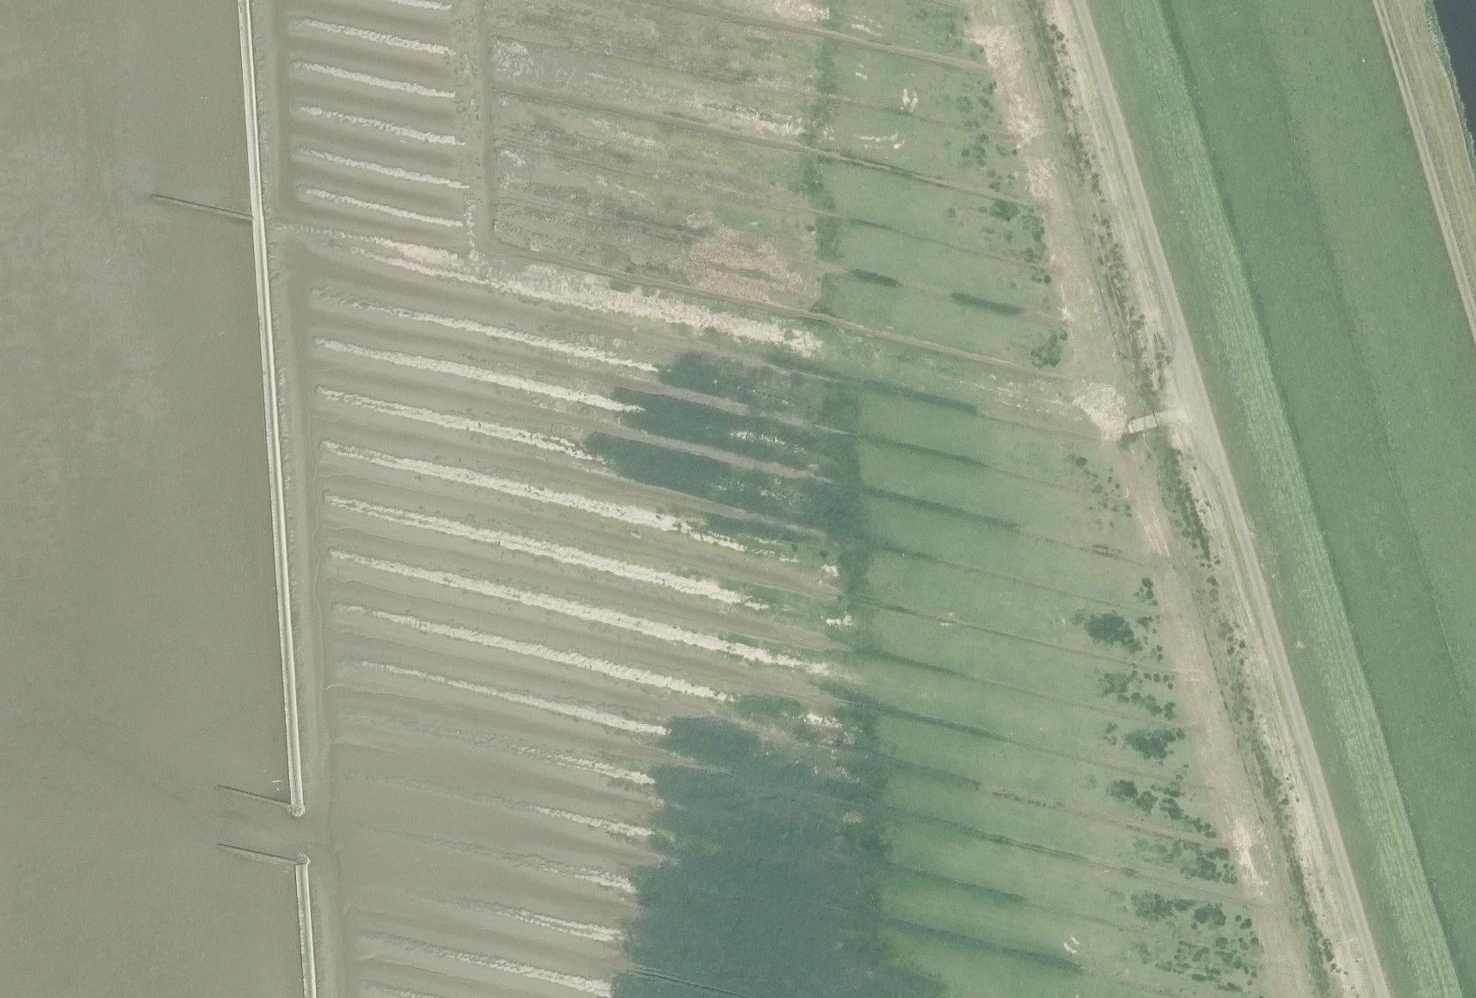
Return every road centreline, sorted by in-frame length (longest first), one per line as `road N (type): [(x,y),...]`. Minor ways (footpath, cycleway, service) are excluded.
road 1 (track): [(1384,997),(1081,0)]
road 2 (track): [(1377,0),(1475,323)]

